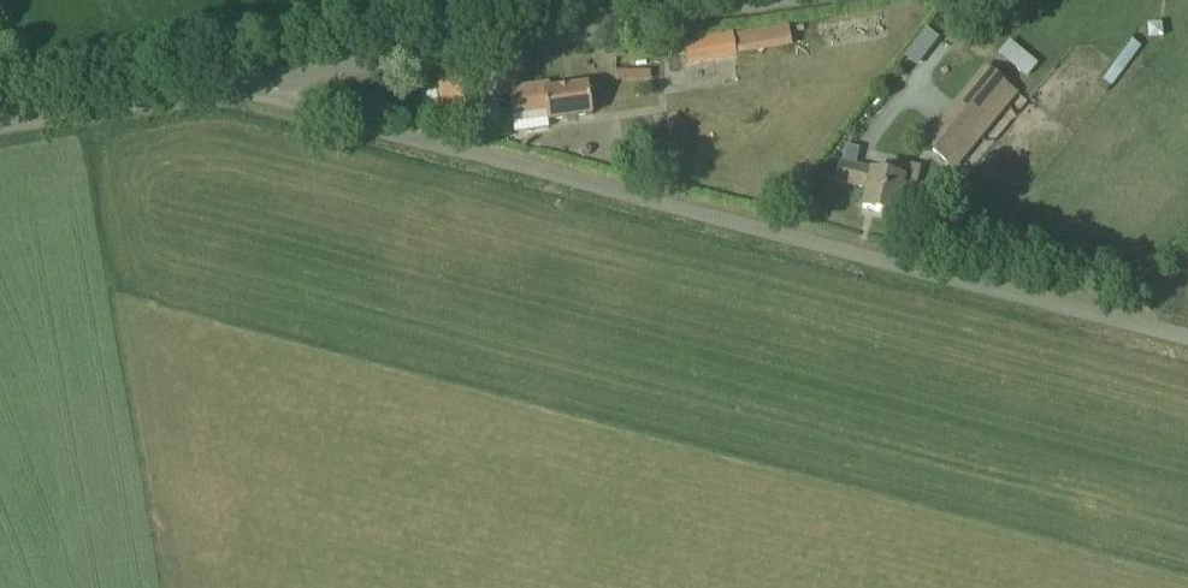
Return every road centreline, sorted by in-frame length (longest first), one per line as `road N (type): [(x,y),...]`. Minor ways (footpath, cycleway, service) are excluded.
road 1 (unclassified): [(1187,349),(316,112),(254,77)]
road 2 (unclassified): [(254,77),(751,0)]
road 3 (unclassified): [(0,120),(254,77)]

